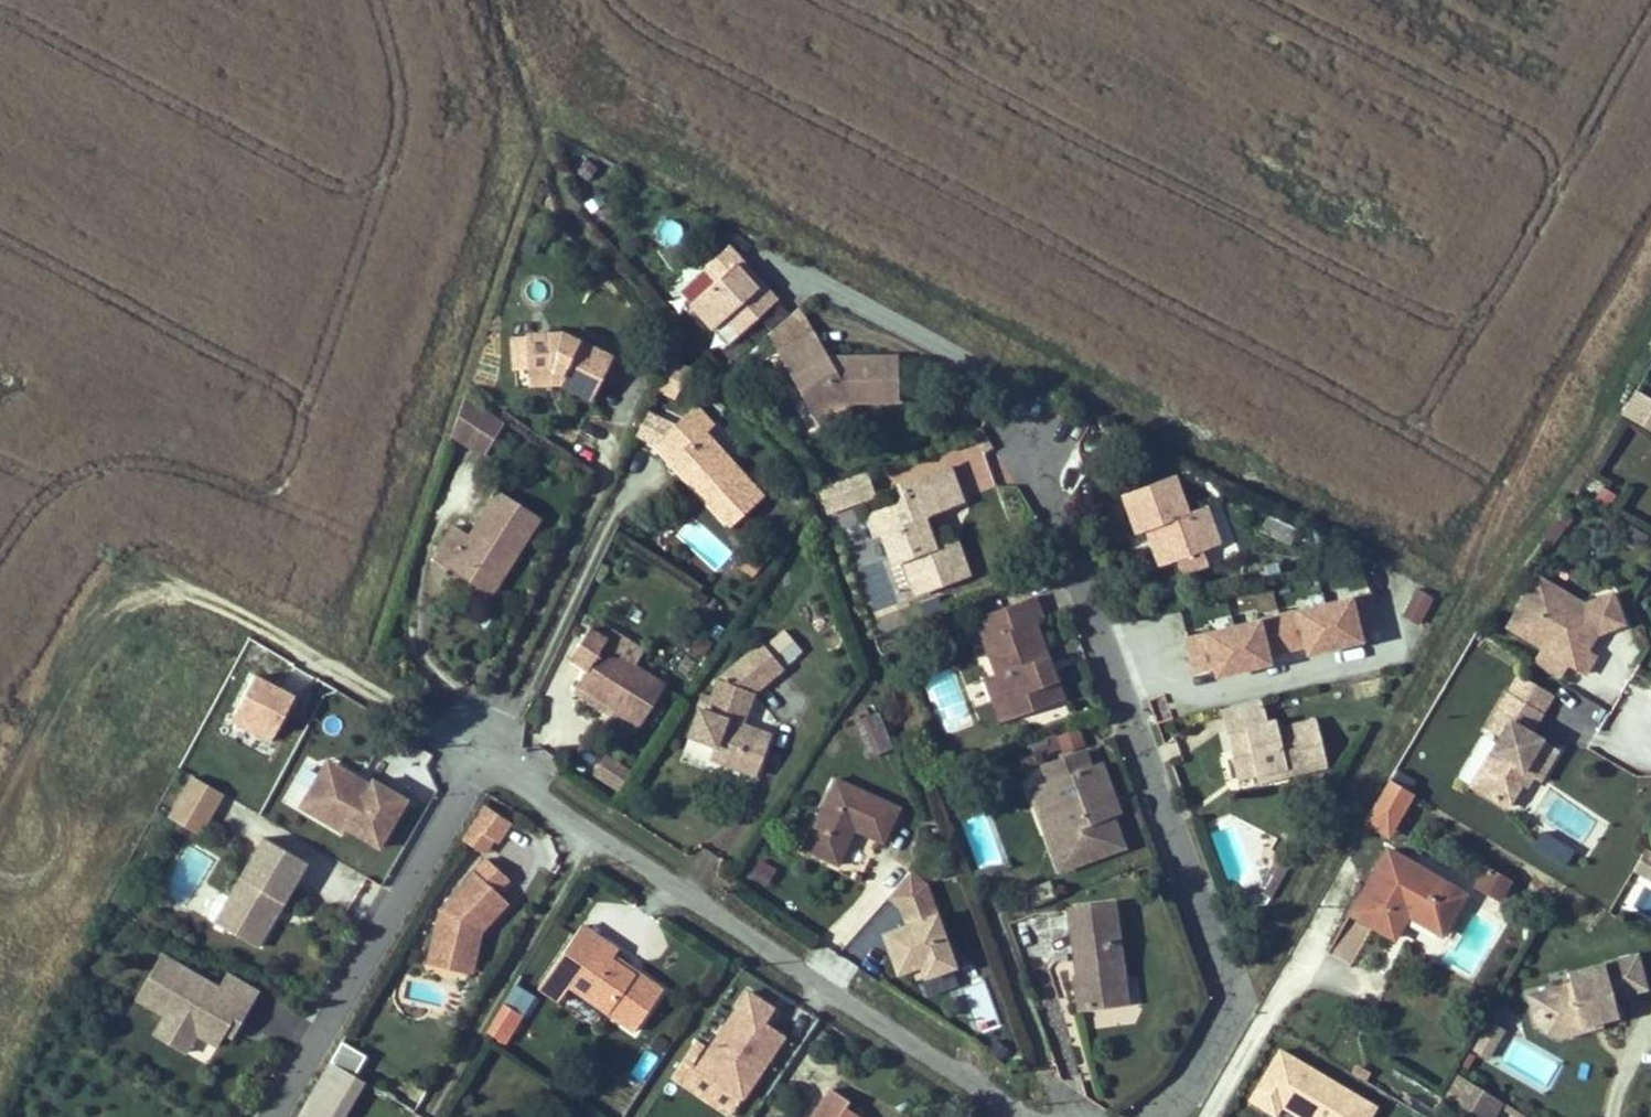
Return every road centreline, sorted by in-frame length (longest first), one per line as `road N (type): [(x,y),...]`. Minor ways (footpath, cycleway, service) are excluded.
road 1 (residential): [(1156,1116),(1192,1084),(1230,1023),(1231,987),(1041,487),(1030,428)]
road 2 (residential): [(484,760),(1015,1111)]
road 3 (track): [(128,542),(484,760)]
road 4 (residential): [(484,760),(272,1116)]

